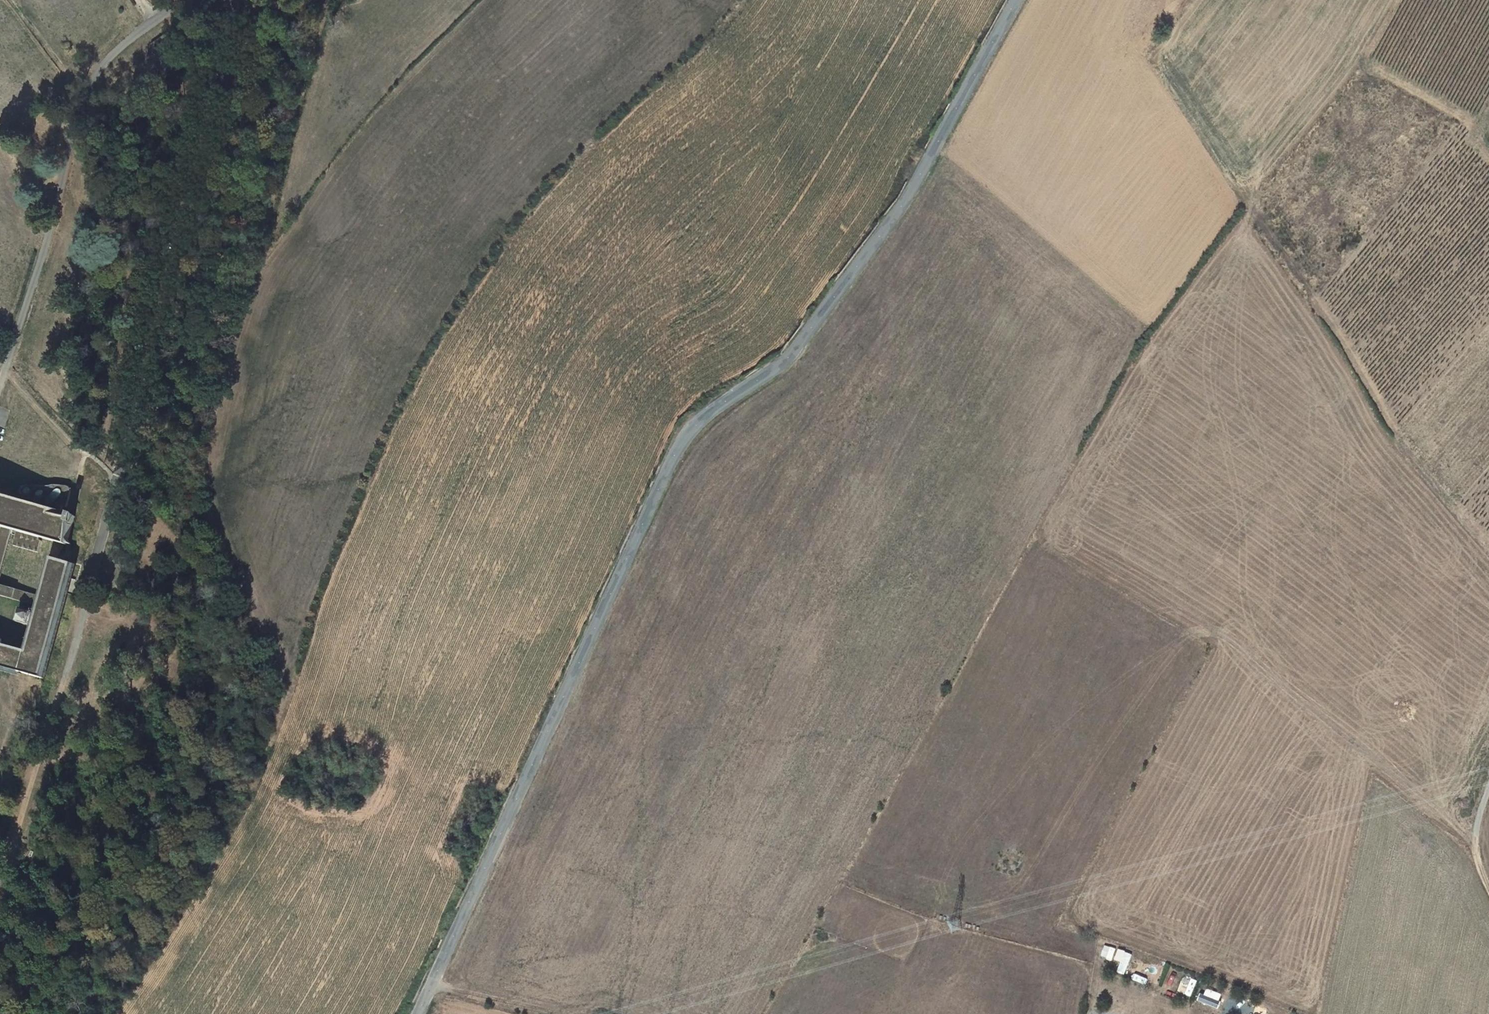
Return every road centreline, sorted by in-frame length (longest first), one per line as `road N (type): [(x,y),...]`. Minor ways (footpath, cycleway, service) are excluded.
road 1 (track): [(322,0),(197,456),(257,667),(237,732),(148,861),(0,1012)]
road 2 (tertiary): [(418,1013),(688,427)]
road 3 (tertiary): [(1015,0),(925,161),(790,357),(688,427)]
road 4 (track): [(67,683),(0,913)]

